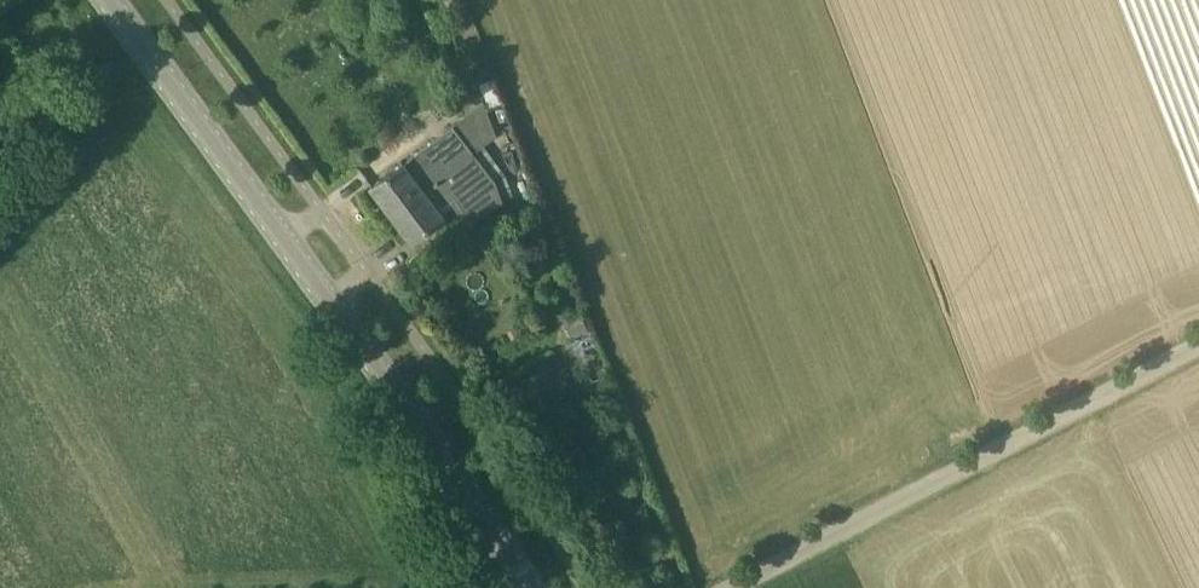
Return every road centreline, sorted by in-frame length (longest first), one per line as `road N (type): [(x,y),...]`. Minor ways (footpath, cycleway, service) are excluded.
road 1 (secondary): [(530,587),(391,376),(108,0)]
road 2 (unclassified): [(712,587),(1198,335)]

